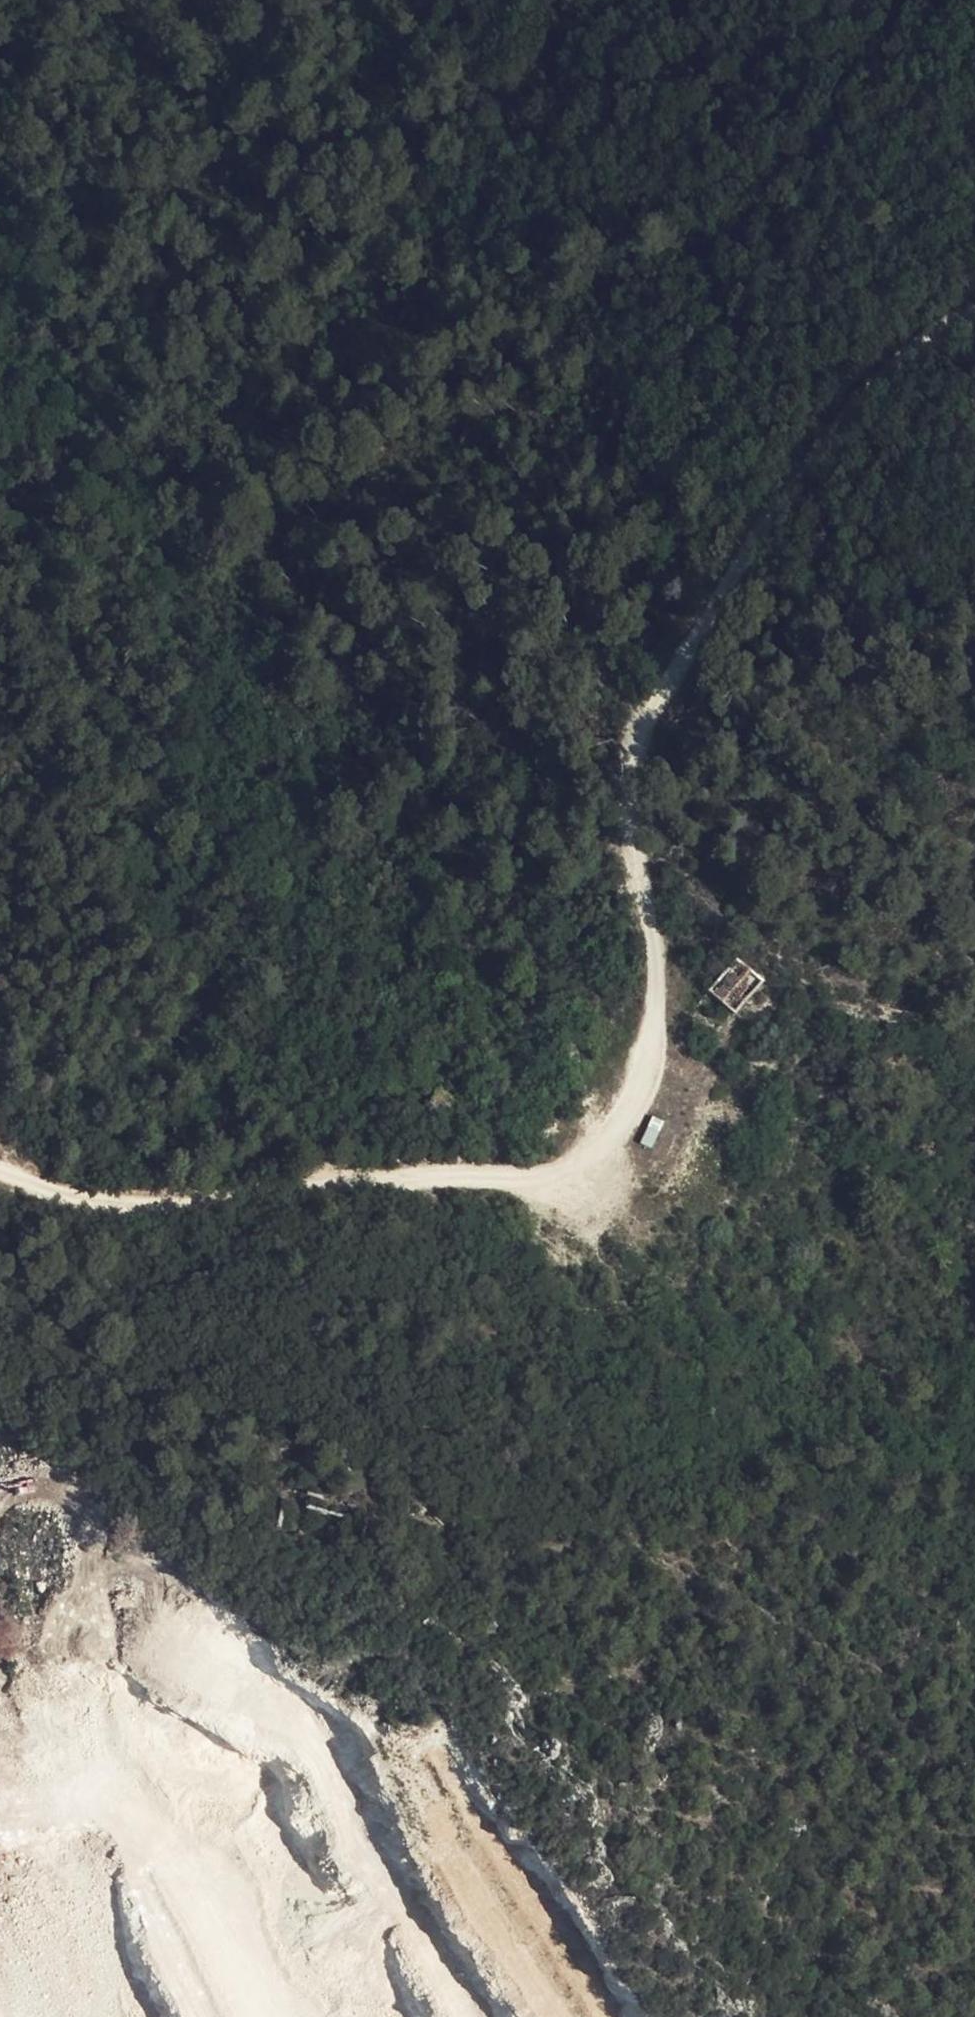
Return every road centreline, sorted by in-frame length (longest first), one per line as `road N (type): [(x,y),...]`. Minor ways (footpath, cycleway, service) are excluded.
road 1 (track): [(0,1176),(51,1196),(132,1208),(416,1179),(535,1183),(588,1166),(624,1114),(655,1022),(658,954),(630,773),(644,723),(784,492),(877,380),(974,318)]

